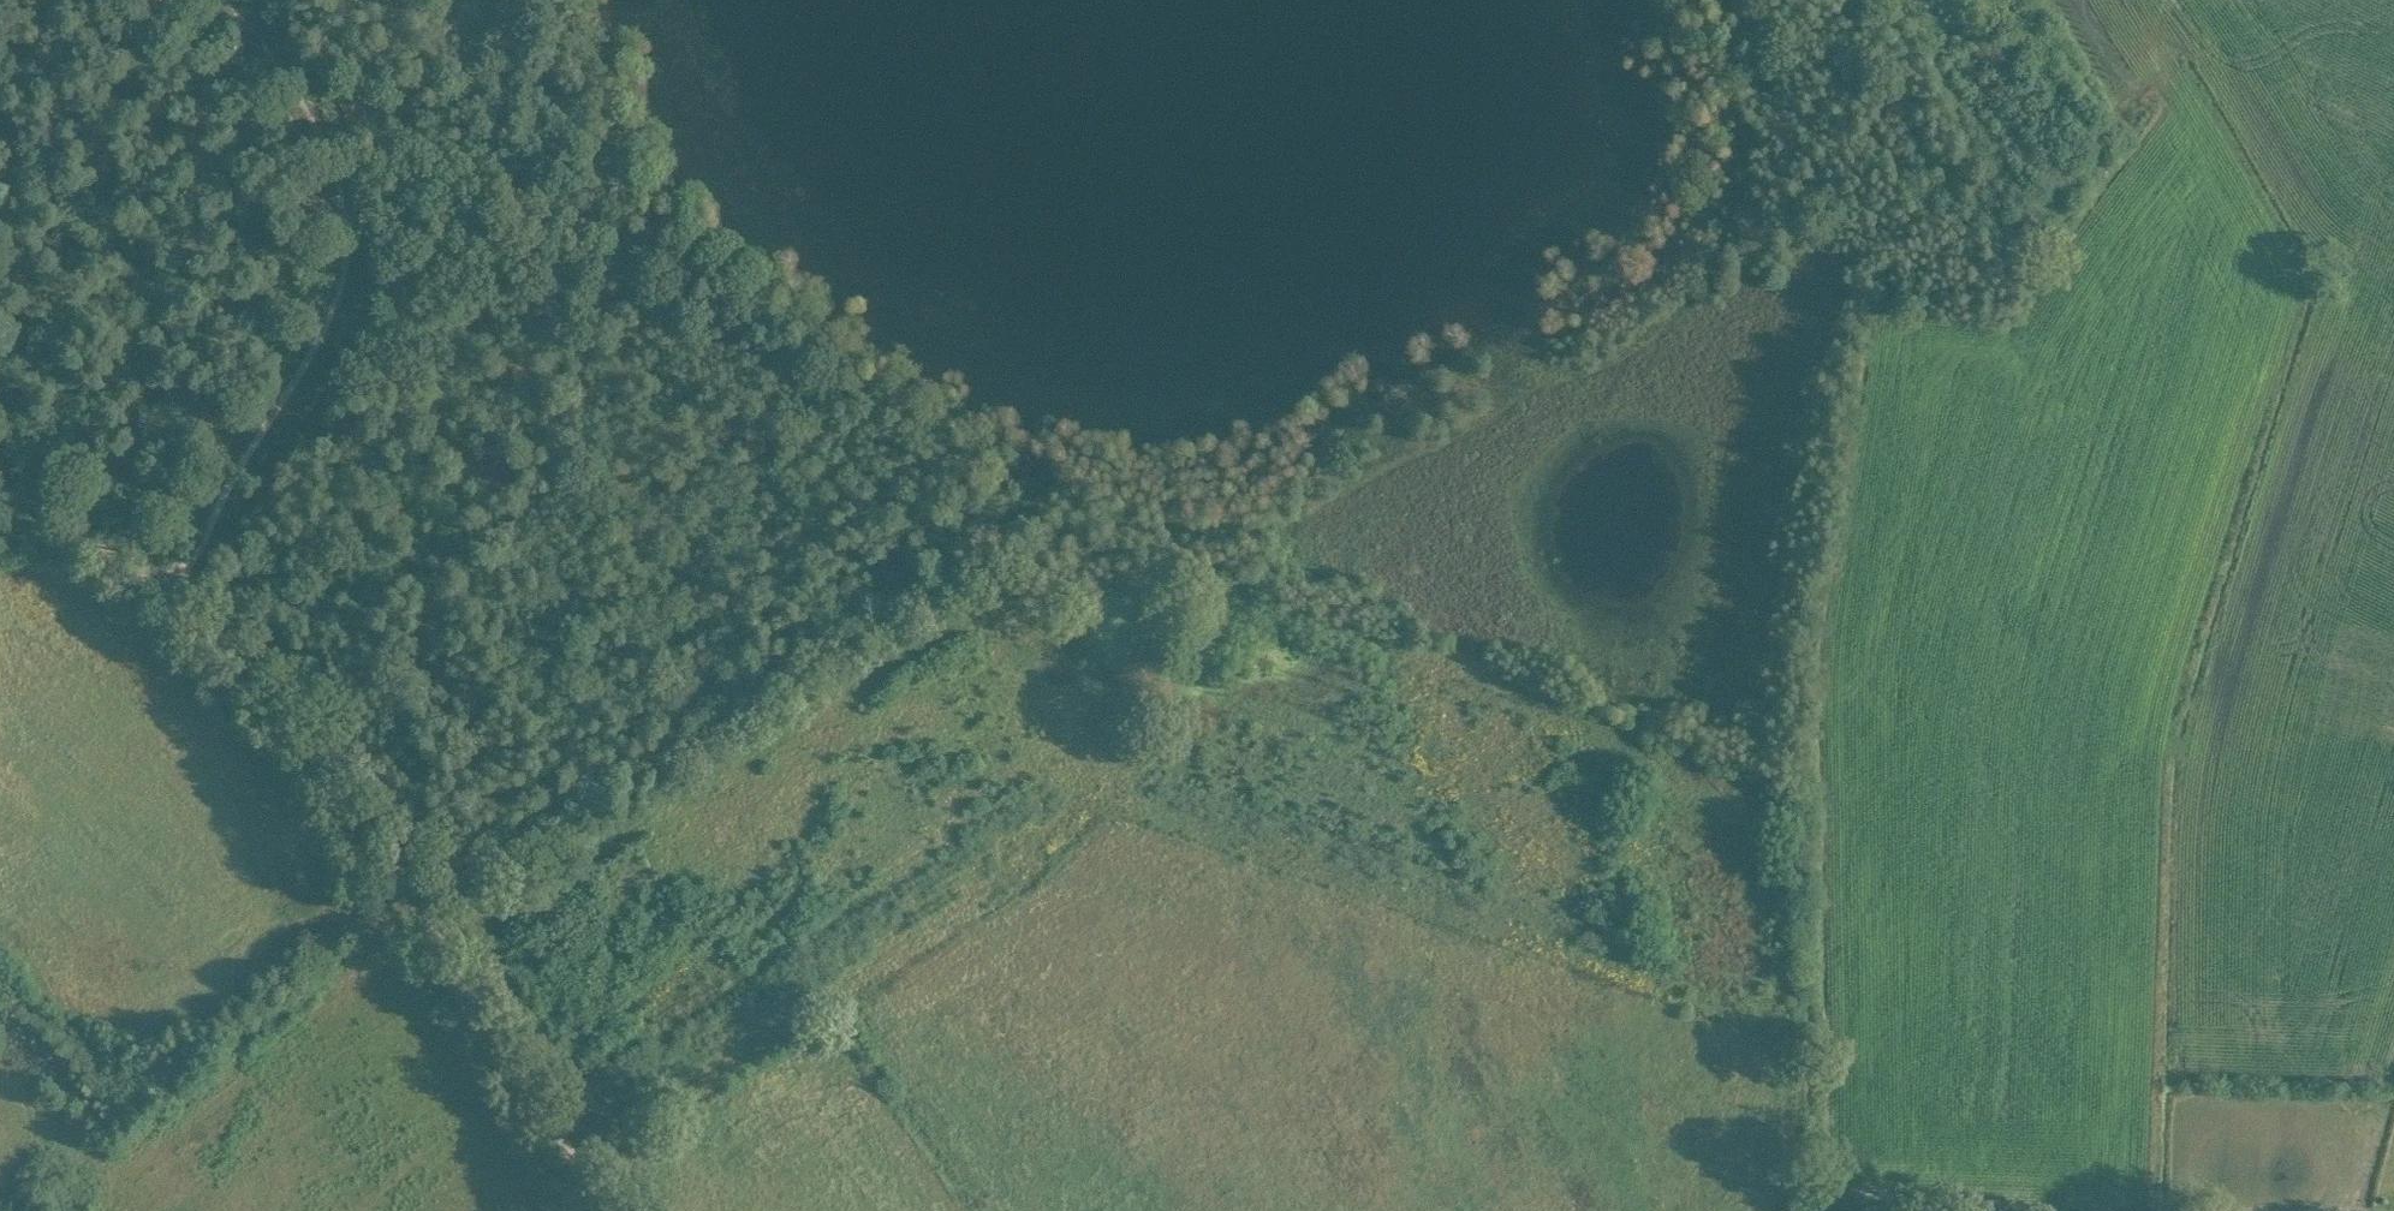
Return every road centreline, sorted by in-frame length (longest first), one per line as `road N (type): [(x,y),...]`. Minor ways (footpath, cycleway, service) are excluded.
road 1 (track): [(608,1210),(271,691),(166,595)]
road 2 (track): [(166,595),(310,358),(339,289),(344,247),(315,134)]
road 3 (track): [(166,595),(0,491)]
road 4 (track): [(315,134),(222,0)]

